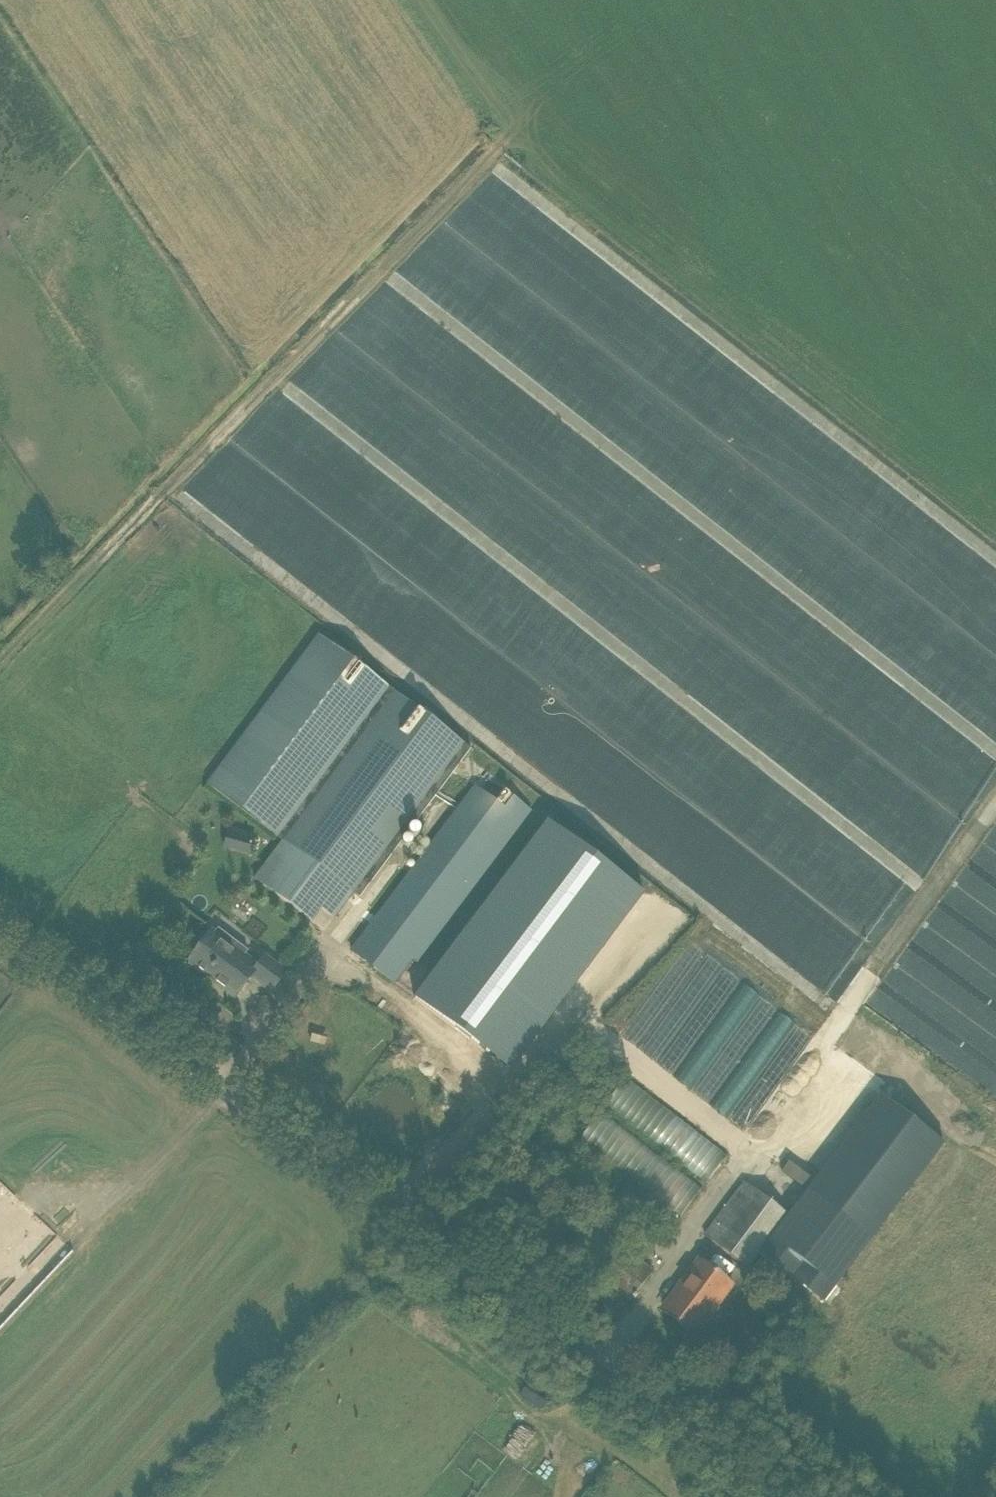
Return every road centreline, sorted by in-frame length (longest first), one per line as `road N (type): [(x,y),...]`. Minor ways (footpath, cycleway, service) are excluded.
road 1 (unclassified): [(781,1496),(0,901)]

